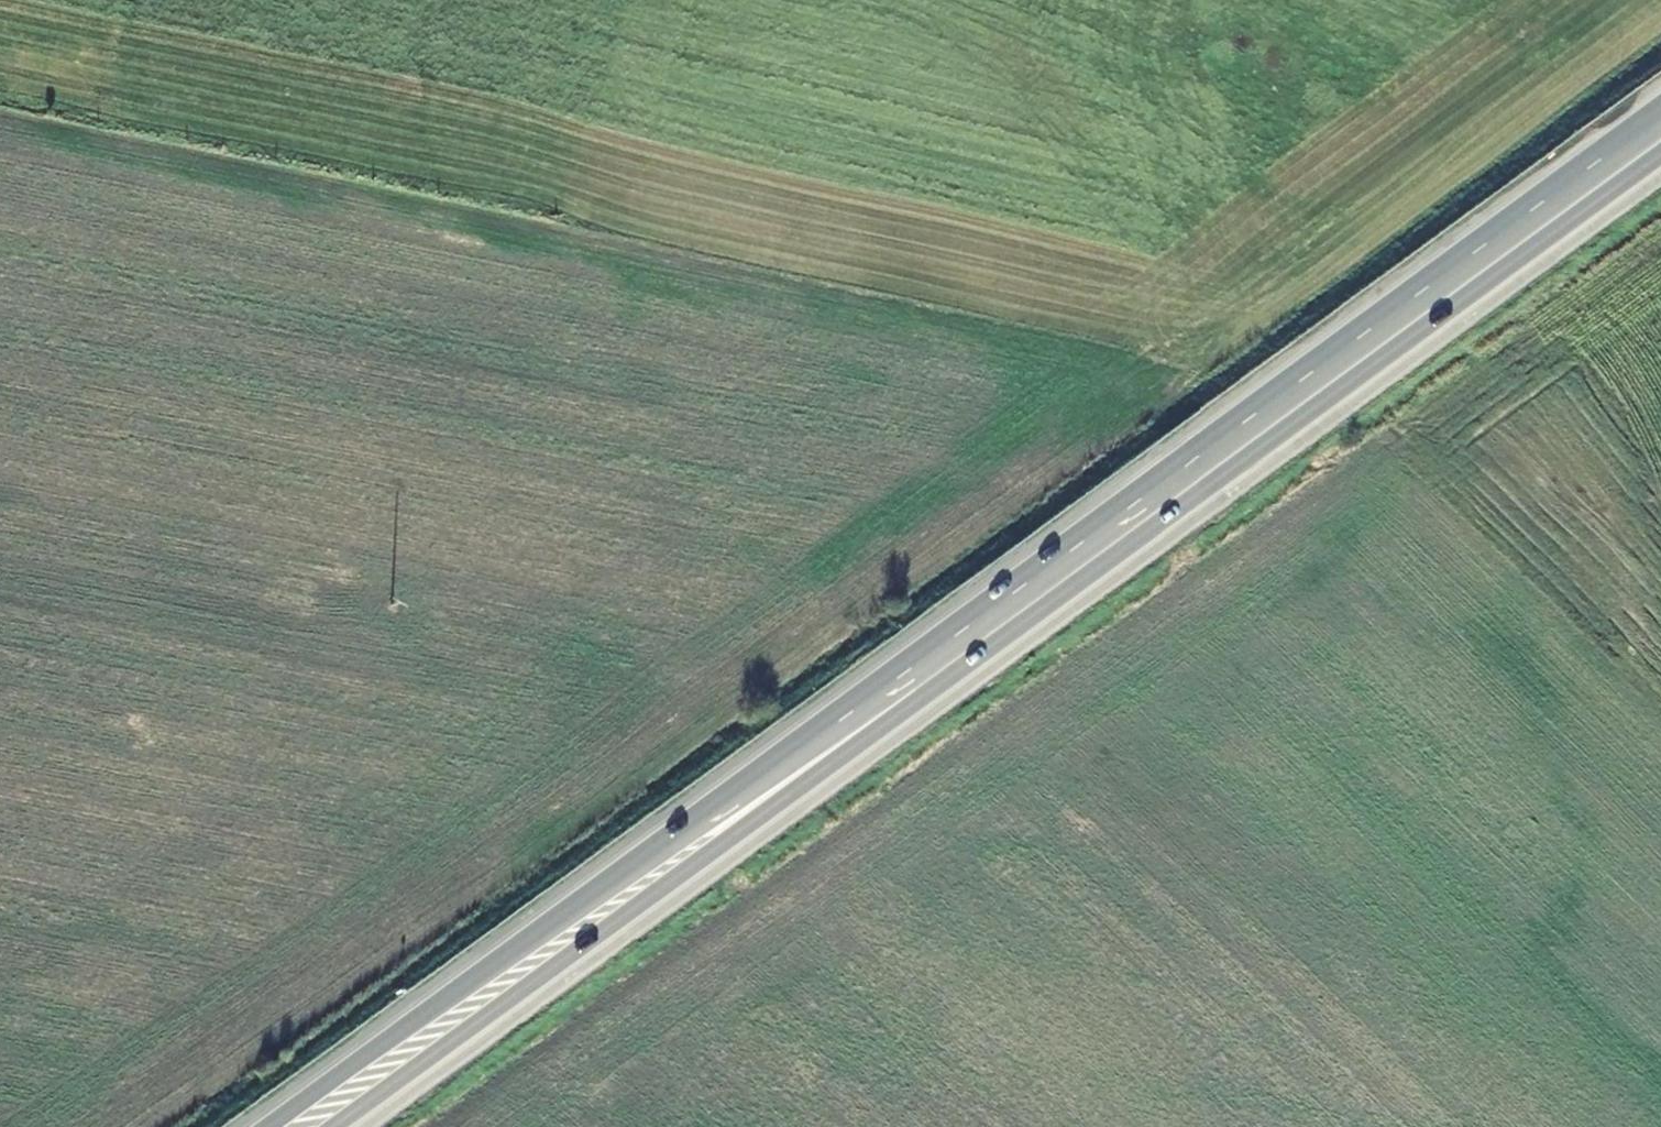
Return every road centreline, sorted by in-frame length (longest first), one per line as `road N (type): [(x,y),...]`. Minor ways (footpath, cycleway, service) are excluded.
road 1 (primary): [(1660,132),(300,1126)]

